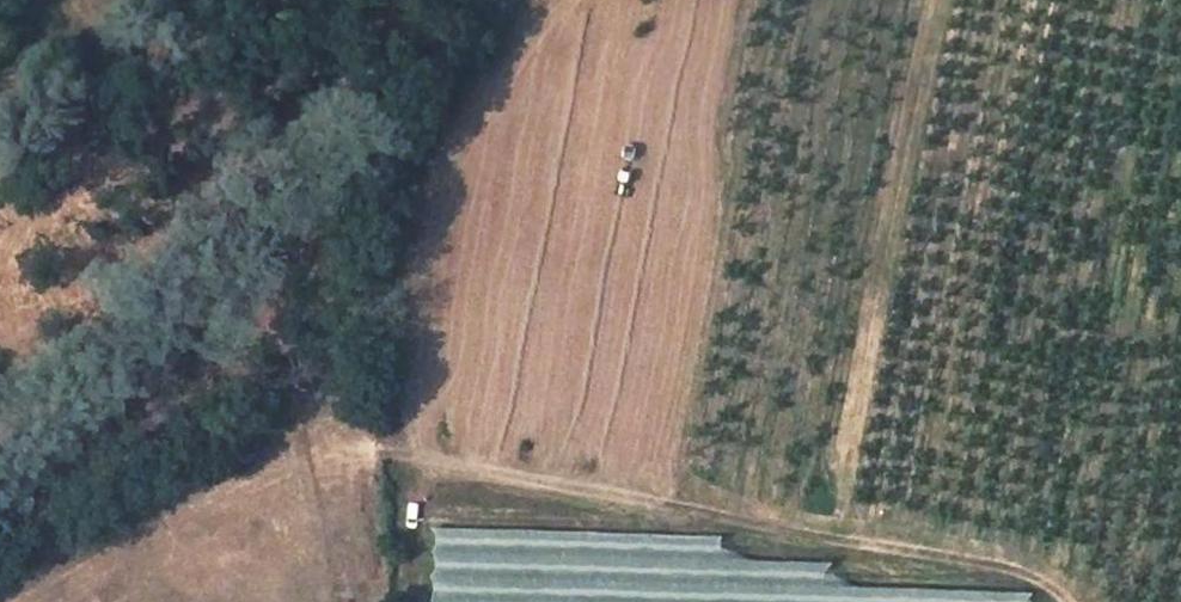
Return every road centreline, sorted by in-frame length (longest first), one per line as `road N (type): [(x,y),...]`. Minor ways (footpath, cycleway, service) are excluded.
road 1 (track): [(1079,601),(1025,574),(651,490),(397,454)]

